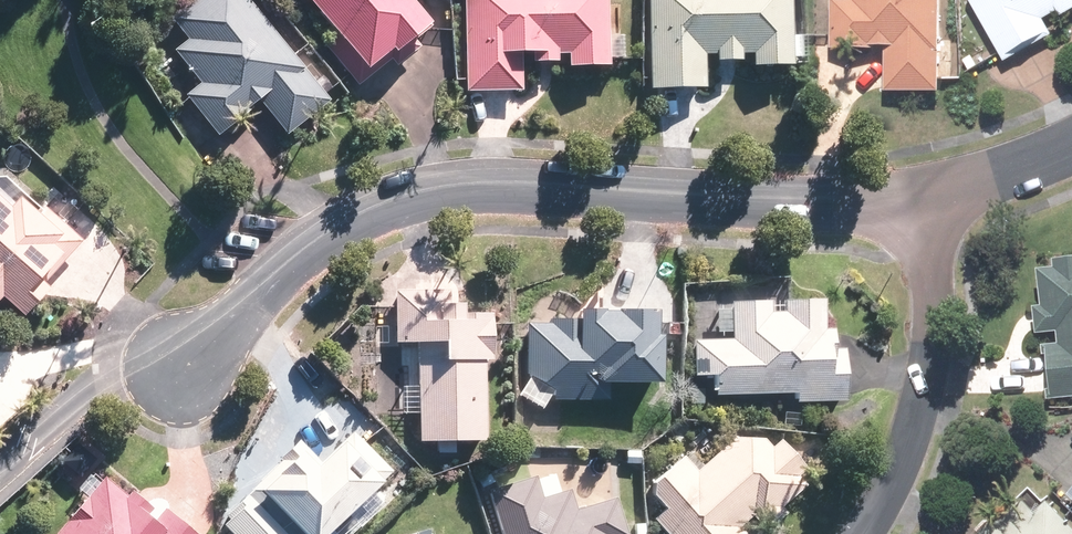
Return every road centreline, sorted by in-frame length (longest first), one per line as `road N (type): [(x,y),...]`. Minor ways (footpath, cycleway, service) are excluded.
road 1 (residential): [(169,379),(318,238),(408,198),(476,186),(913,205)]
road 2 (residential): [(867,533),(909,460),(927,385),(939,299),(913,205)]
road 3 (residential): [(913,205),(1071,154)]

